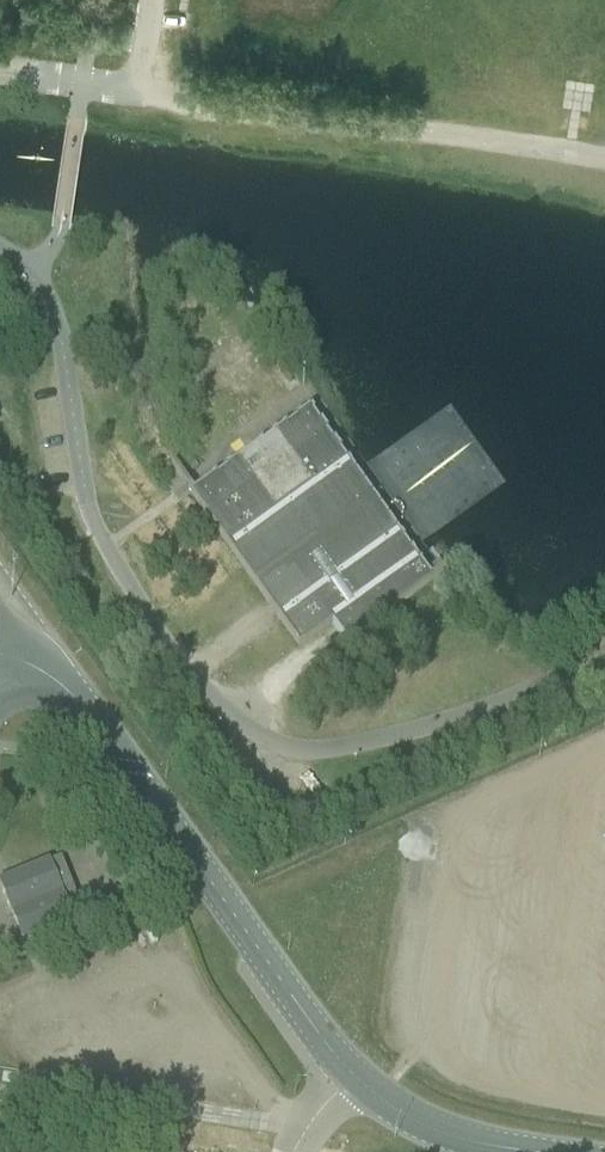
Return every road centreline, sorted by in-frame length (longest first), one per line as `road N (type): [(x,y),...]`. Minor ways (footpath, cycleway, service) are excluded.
road 1 (unclassified): [(555,681),(342,750),(293,752),(257,741),(221,716),(105,547),(86,501),(52,312),(42,286),(0,250)]
road 2 (unclassified): [(506,1151),(410,1123),(345,1073),(68,685),(48,666),(0,652)]
road 3 (track): [(604,158),(140,93)]
road 4 (unclassified): [(140,93),(0,73)]

